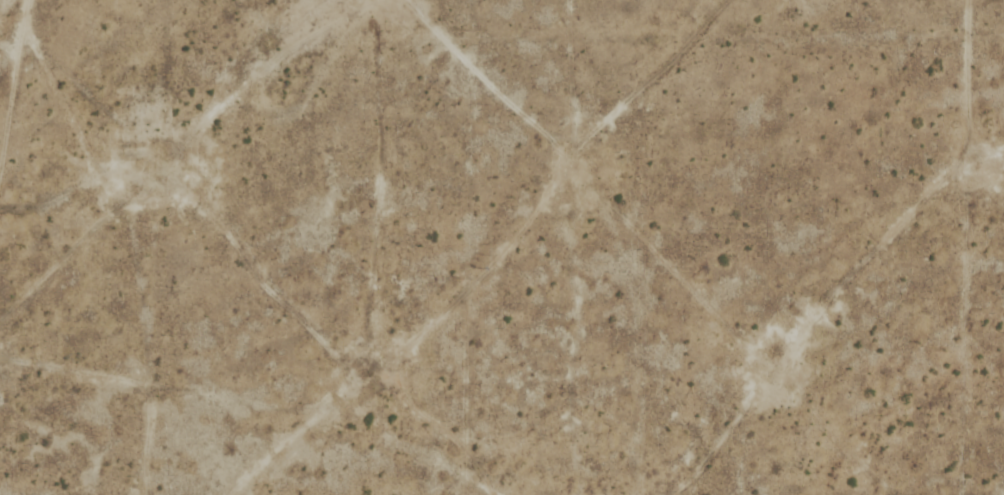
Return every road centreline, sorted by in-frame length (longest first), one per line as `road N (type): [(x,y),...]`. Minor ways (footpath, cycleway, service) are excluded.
road 1 (track): [(886,494),(760,378),(404,0)]
road 2 (track): [(475,494),(350,392),(0,47)]
road 3 (track): [(1003,238),(946,181),(645,494)]

